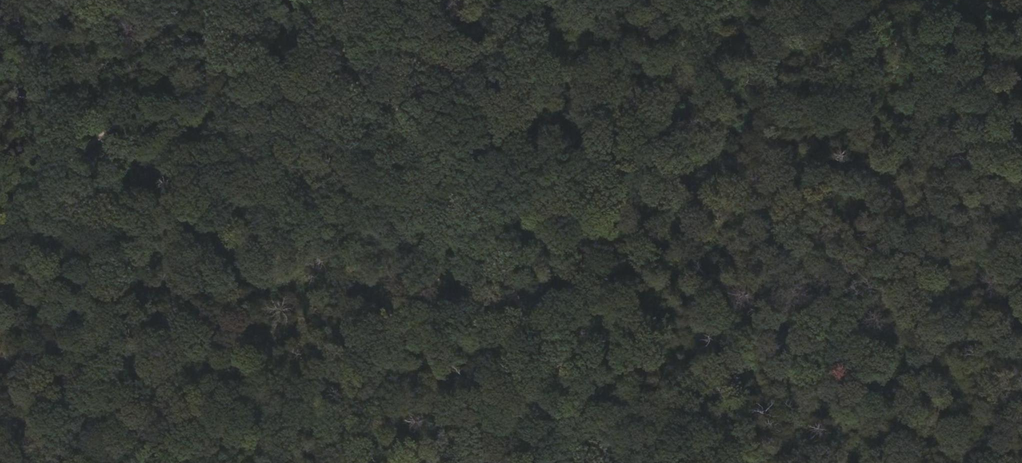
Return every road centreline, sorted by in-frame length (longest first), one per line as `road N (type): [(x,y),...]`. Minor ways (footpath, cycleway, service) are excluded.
road 1 (track): [(411,141),(610,462)]
road 2 (track): [(0,222),(262,0)]

